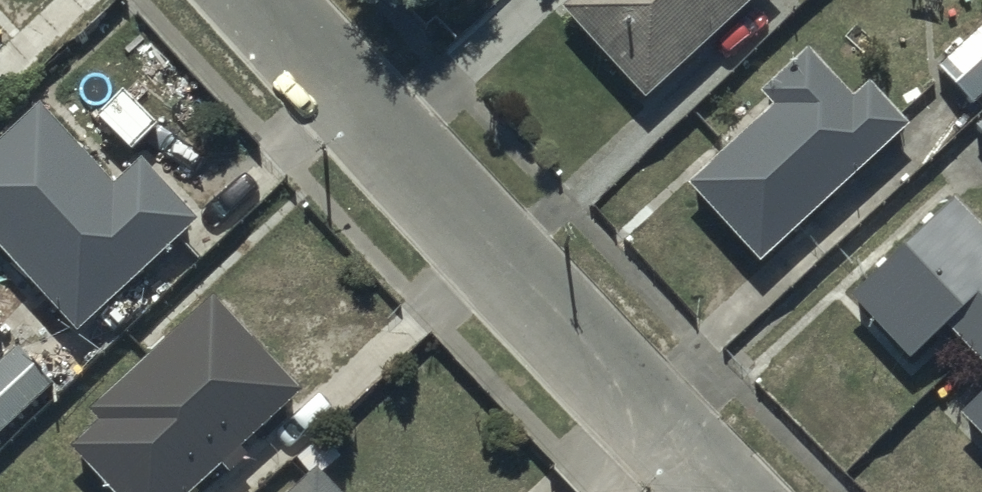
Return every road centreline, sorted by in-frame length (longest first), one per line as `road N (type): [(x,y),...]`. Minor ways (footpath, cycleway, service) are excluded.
road 1 (residential): [(727,491),(564,329),(263,0)]

